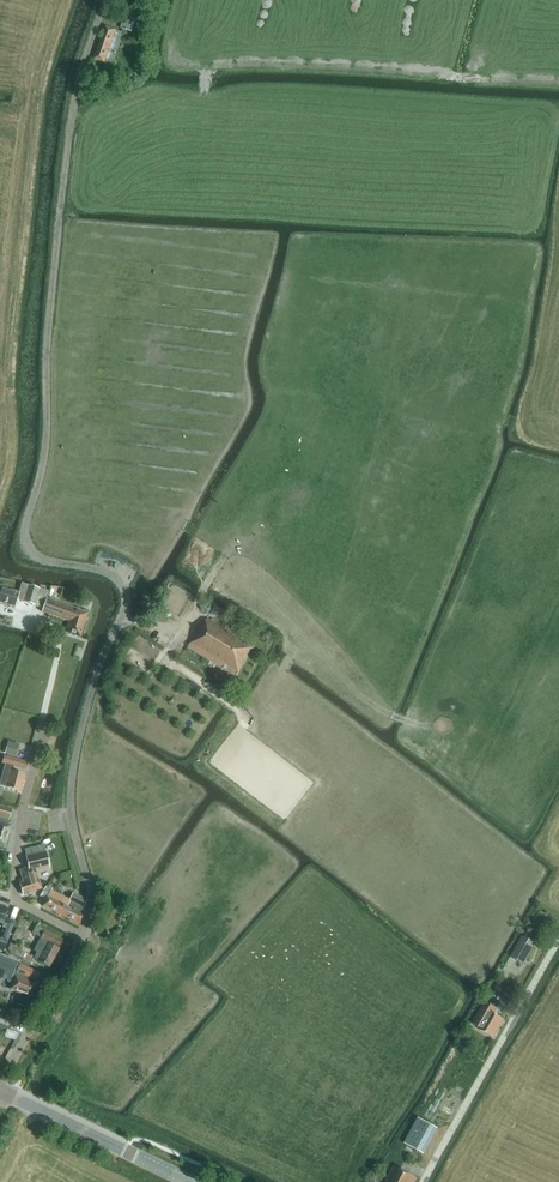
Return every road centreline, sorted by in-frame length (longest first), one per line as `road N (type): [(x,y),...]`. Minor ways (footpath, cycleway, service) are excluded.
road 1 (unclassified): [(83,937),(93,903),(74,829),(72,780),(125,590),(106,572),(34,557),(24,536),(45,449),(47,345),(71,130),(105,0)]
road 2 (unclassified): [(424,1181),(558,940)]
road 3 (residential): [(83,937),(15,895),(43,720)]
road 4 (unclassified): [(0,1081),(83,937)]
road 5 (secondary): [(0,1093),(124,1151)]

